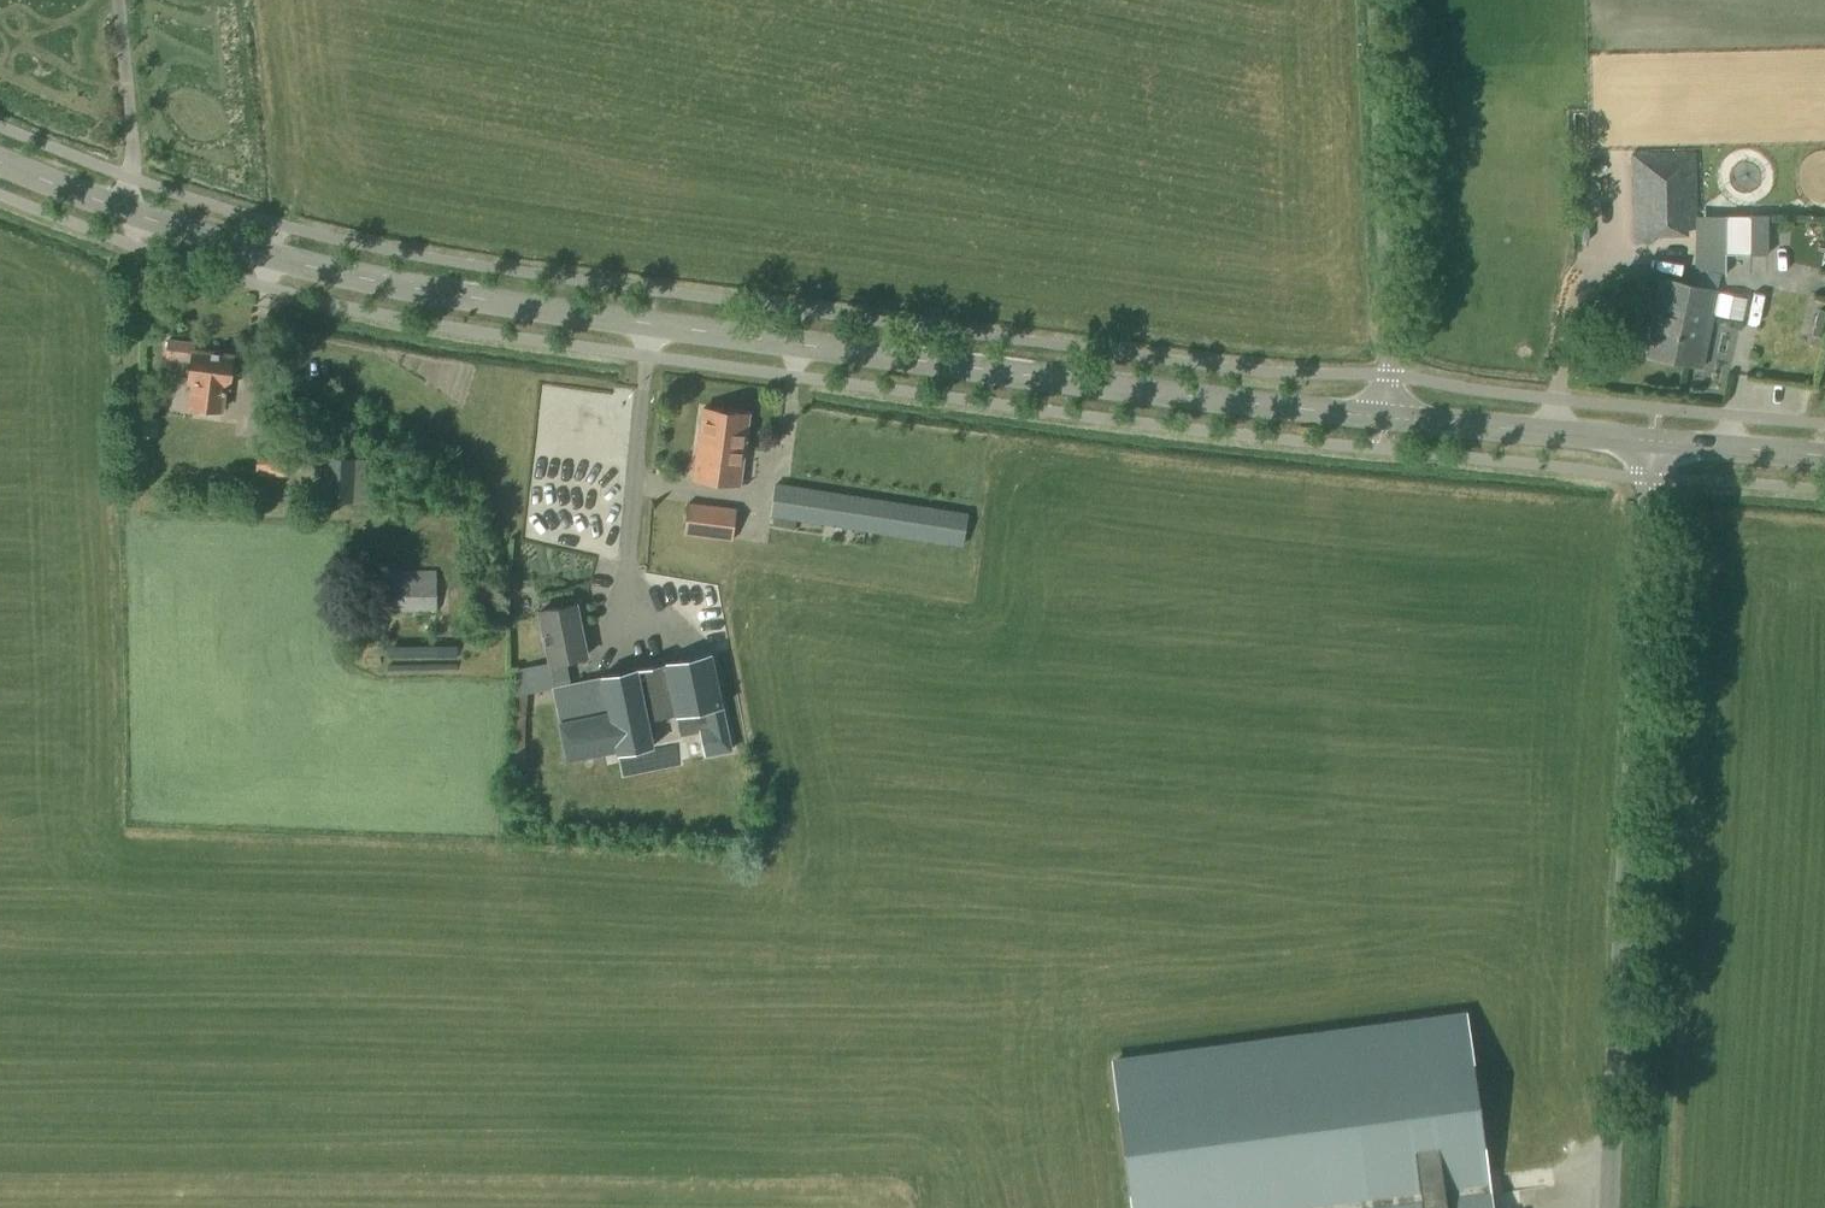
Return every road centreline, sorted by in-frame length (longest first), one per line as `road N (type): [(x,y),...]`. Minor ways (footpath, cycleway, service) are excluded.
road 1 (tertiary): [(1391,417),(592,321),(330,275),(0,167)]
road 2 (unclassified): [(1658,443),(1610,1207)]
road 3 (unclassified): [(1391,417),(1376,0)]
road 4 (tertiary): [(1658,443),(1391,417)]
road 5 (track): [(125,247),(133,411)]

